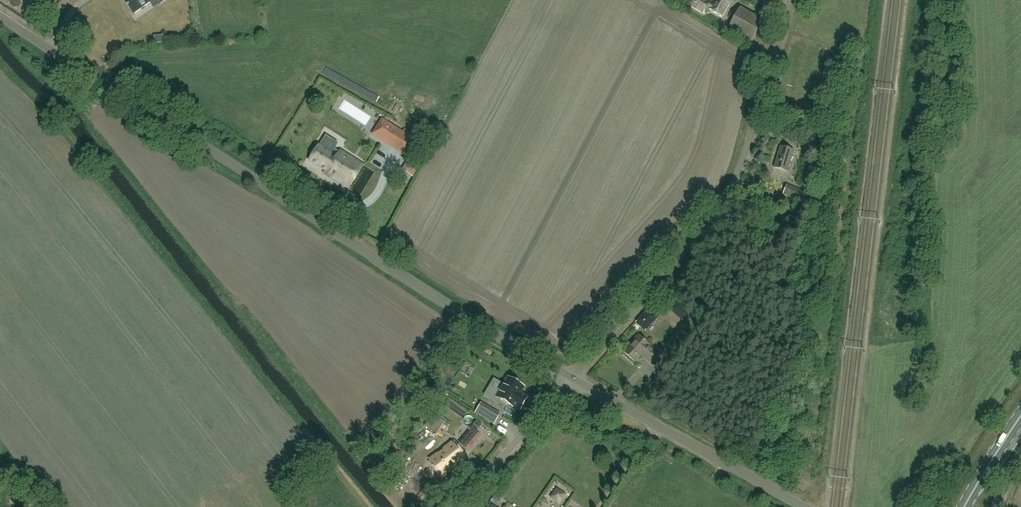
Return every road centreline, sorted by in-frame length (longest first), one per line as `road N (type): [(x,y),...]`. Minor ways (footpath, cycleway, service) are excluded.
road 1 (unclassified): [(570,380),(0,16)]
road 2 (unclassified): [(570,380),(710,208),(736,161),(787,0)]
road 3 (unclassified): [(803,506),(570,380)]
road 4 (unclassified): [(451,506),(570,380)]

